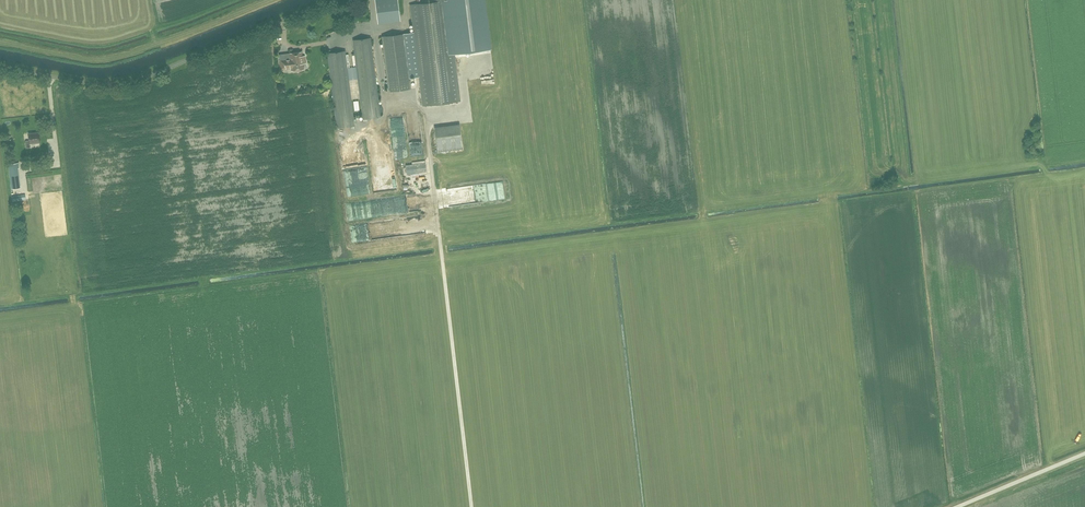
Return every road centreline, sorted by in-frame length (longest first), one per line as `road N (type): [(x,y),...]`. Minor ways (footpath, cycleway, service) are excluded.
road 1 (unclassified): [(0,66),(92,84),(132,81),(330,0)]
road 2 (unclassified): [(957,506),(1084,453)]

